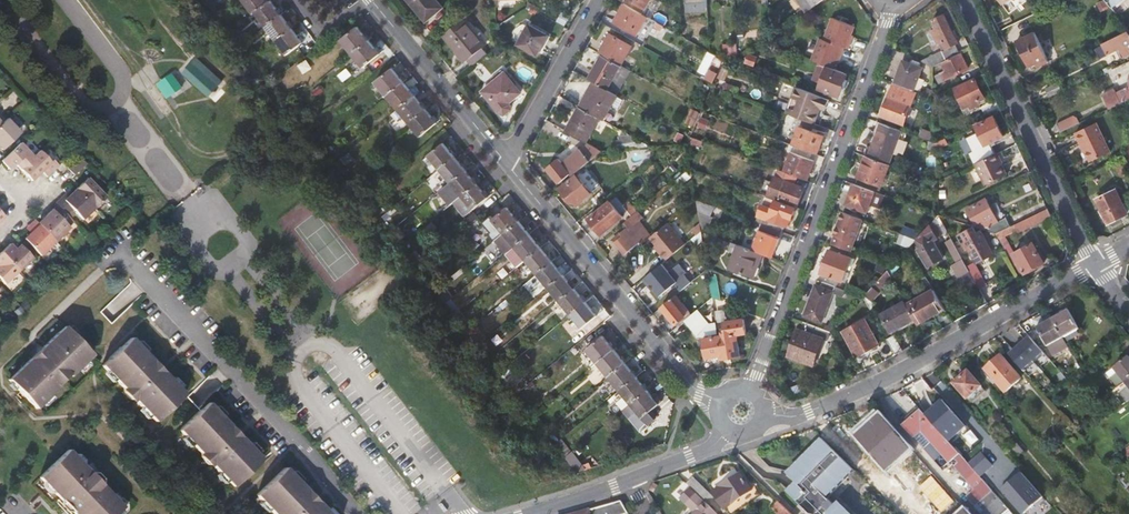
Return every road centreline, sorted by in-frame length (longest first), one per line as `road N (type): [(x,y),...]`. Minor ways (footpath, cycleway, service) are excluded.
road 1 (residential): [(751,389),(891,12)]
road 2 (residential): [(764,416),(791,417),(865,389),(1095,265)]
road 3 (residential): [(352,513),(119,250)]
road 4 (residential): [(509,164),(697,394),(717,403)]
road 5 (residential): [(969,0),(1095,265)]
road 6 (residential): [(370,0),(509,164)]
road 7 (residential): [(509,164),(597,0)]

